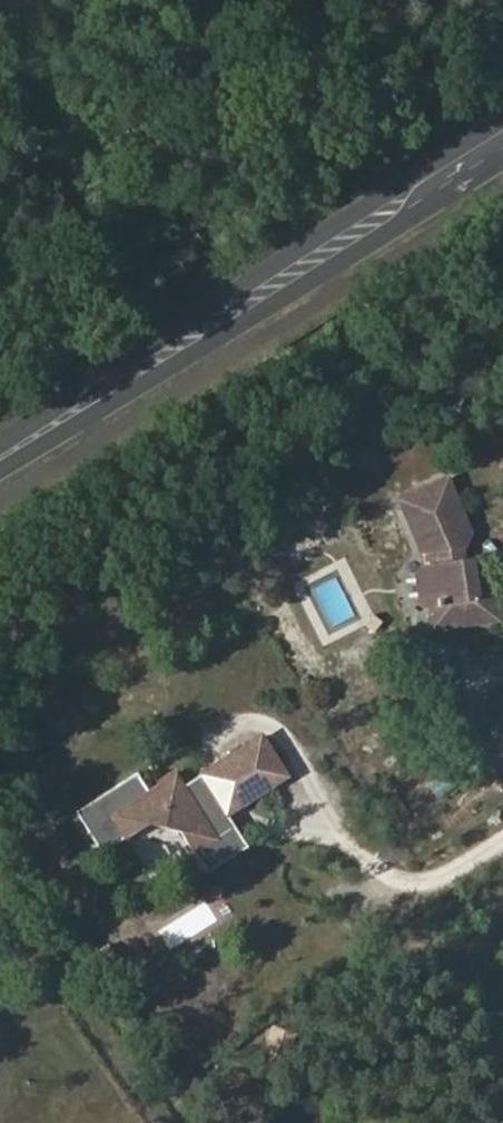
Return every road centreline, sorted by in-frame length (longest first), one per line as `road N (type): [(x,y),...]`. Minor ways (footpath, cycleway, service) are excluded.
road 1 (primary): [(502,140),(0,461)]

